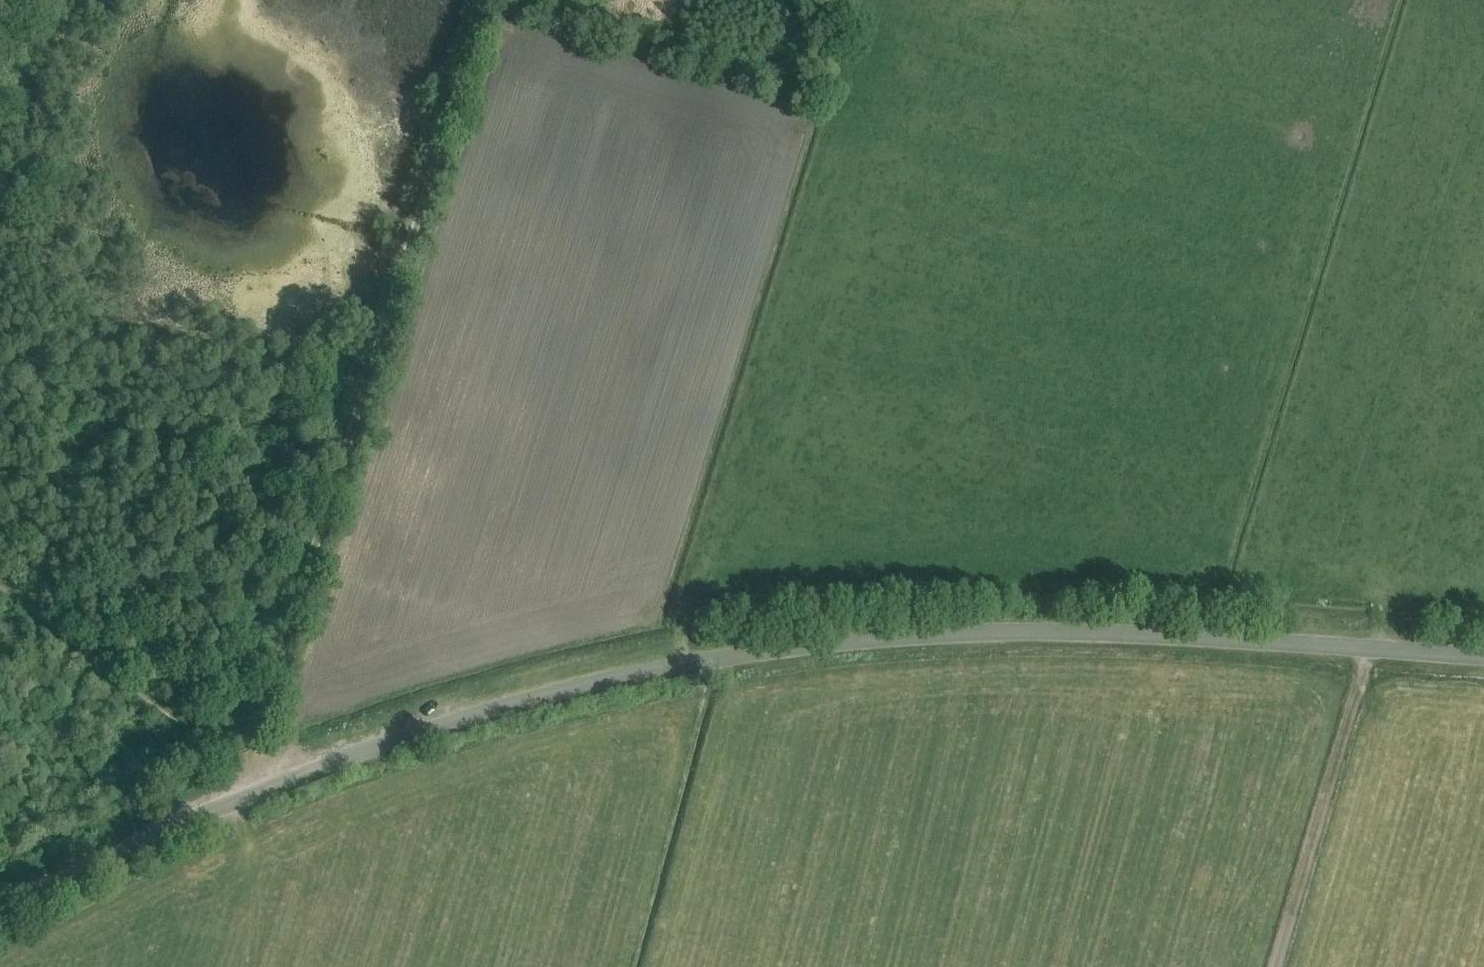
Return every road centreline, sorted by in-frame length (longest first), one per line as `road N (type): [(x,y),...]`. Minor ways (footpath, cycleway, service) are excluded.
road 1 (tertiary): [(0,911),(217,810),(376,749),(674,668),(844,643),(1037,633),(1483,660)]

